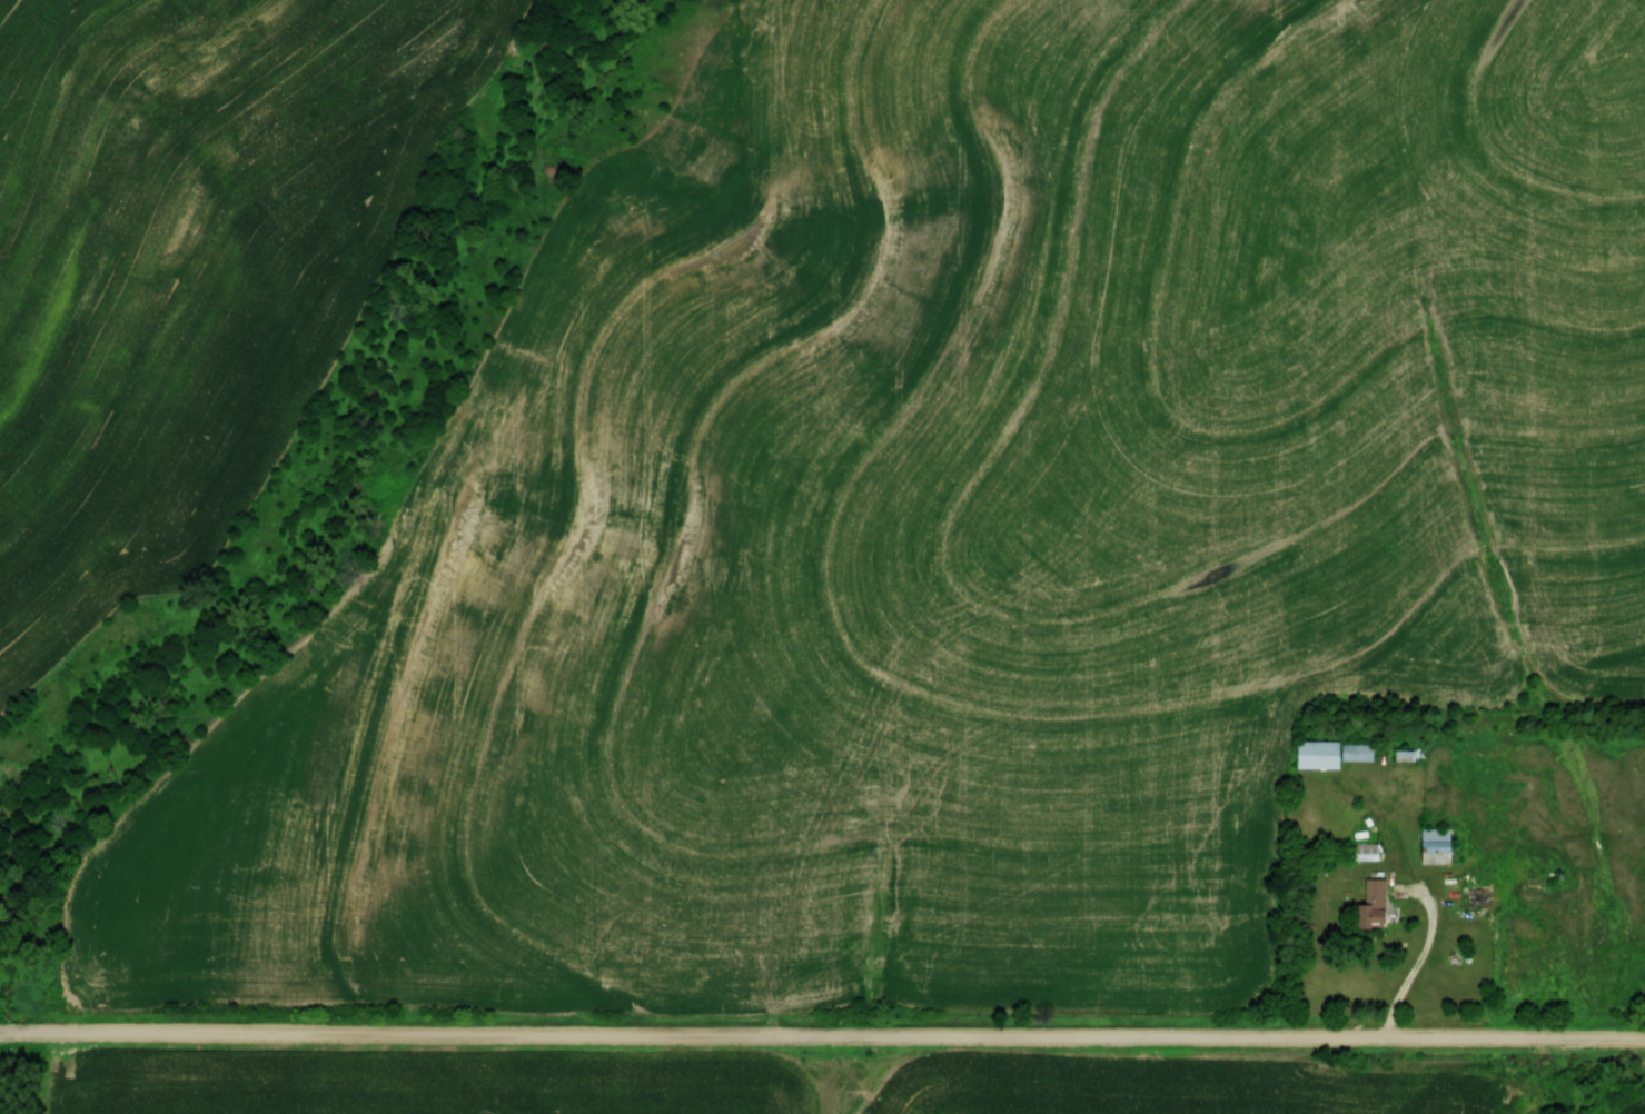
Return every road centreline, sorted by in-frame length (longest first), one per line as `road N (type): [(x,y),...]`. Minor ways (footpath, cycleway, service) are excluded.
road 1 (residential): [(1644,1043),(0,1035)]

